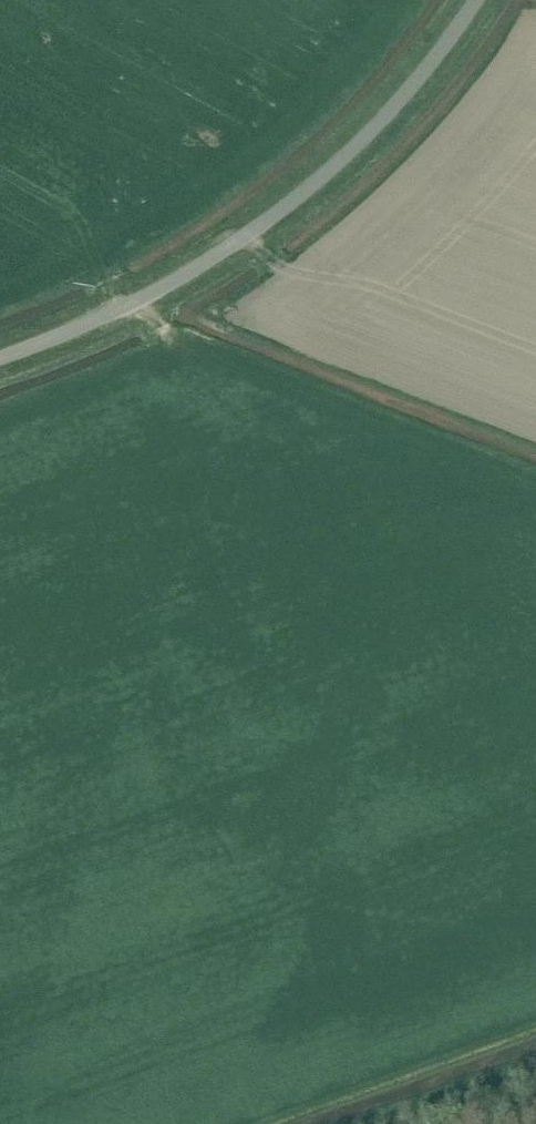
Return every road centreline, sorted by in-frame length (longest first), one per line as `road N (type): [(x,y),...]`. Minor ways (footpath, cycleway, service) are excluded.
road 1 (unclassified): [(0,353),(131,304),(211,262),(315,190),(436,64),(473,0)]

